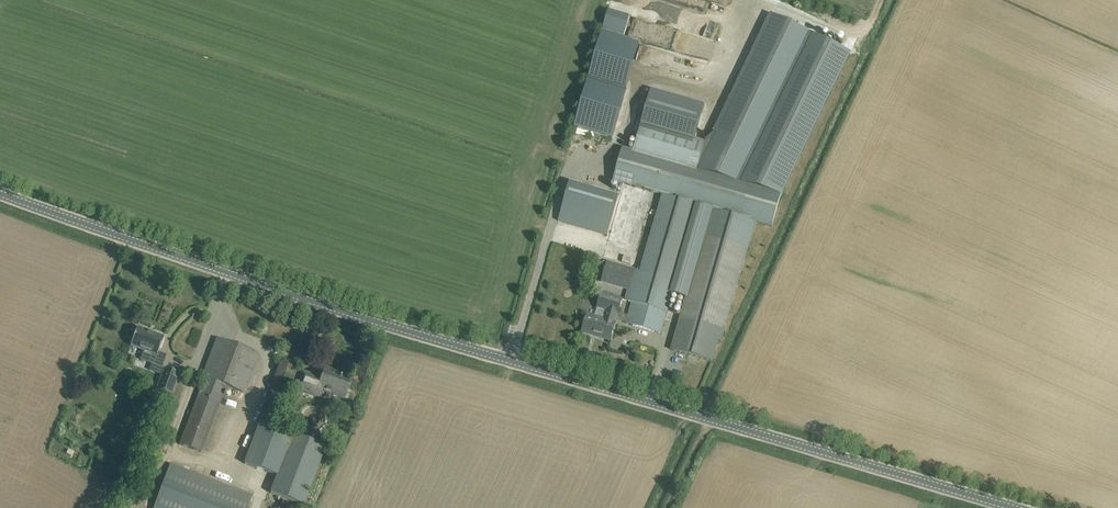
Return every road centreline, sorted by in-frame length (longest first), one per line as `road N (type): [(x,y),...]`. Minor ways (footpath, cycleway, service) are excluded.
road 1 (tertiary): [(1014,507),(321,305),(0,193)]

